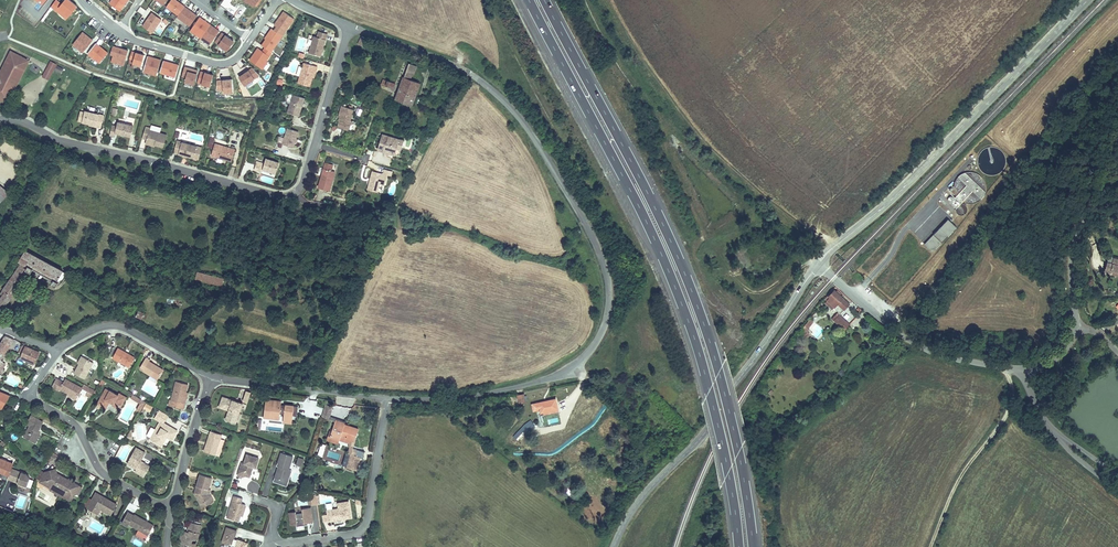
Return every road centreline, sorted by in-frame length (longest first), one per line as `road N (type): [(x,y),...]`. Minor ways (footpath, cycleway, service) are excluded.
road 1 (residential): [(390,398),(460,397),(562,373),(599,336),(608,284),(585,224),(506,103),(460,68),(350,26)]
road 2 (motorway): [(529,0),(682,303),(714,405),(739,546)]
road 3 (motorway): [(753,546),(727,399),(695,296),(545,0)]
road 4 (residential): [(315,145),(300,190),(279,196),(0,120)]
road 5 (tertiary): [(1088,0),(887,204),(832,248)]
road 6 (tertiary): [(614,546),(645,491),(708,429),(817,265)]
road 7 (track): [(1117,71),(992,231),(925,349)]
road 8 (residential): [(1020,368),(918,346),(817,265)]
road 9 (residential): [(390,398),(366,525),(273,546)]
road 10 (track): [(1005,367),(1009,405),(957,478),(929,546)]
road 11 (residential): [(32,396),(73,424),(104,474),(169,506)]
road 12 (residential): [(390,398),(212,377)]
road 13 (residential): [(212,377),(114,325),(55,348)]
road 14 (residential): [(1117,179),(1088,207),(1071,245),(1075,327)]
road 15 (residential): [(1117,490),(1055,432),(1020,368)]
road 16 (residential): [(119,32),(217,65),(237,59),(251,38)]
road 17 (residential): [(169,506),(212,377)]
road 18 (residential): [(350,26),(315,145)]

